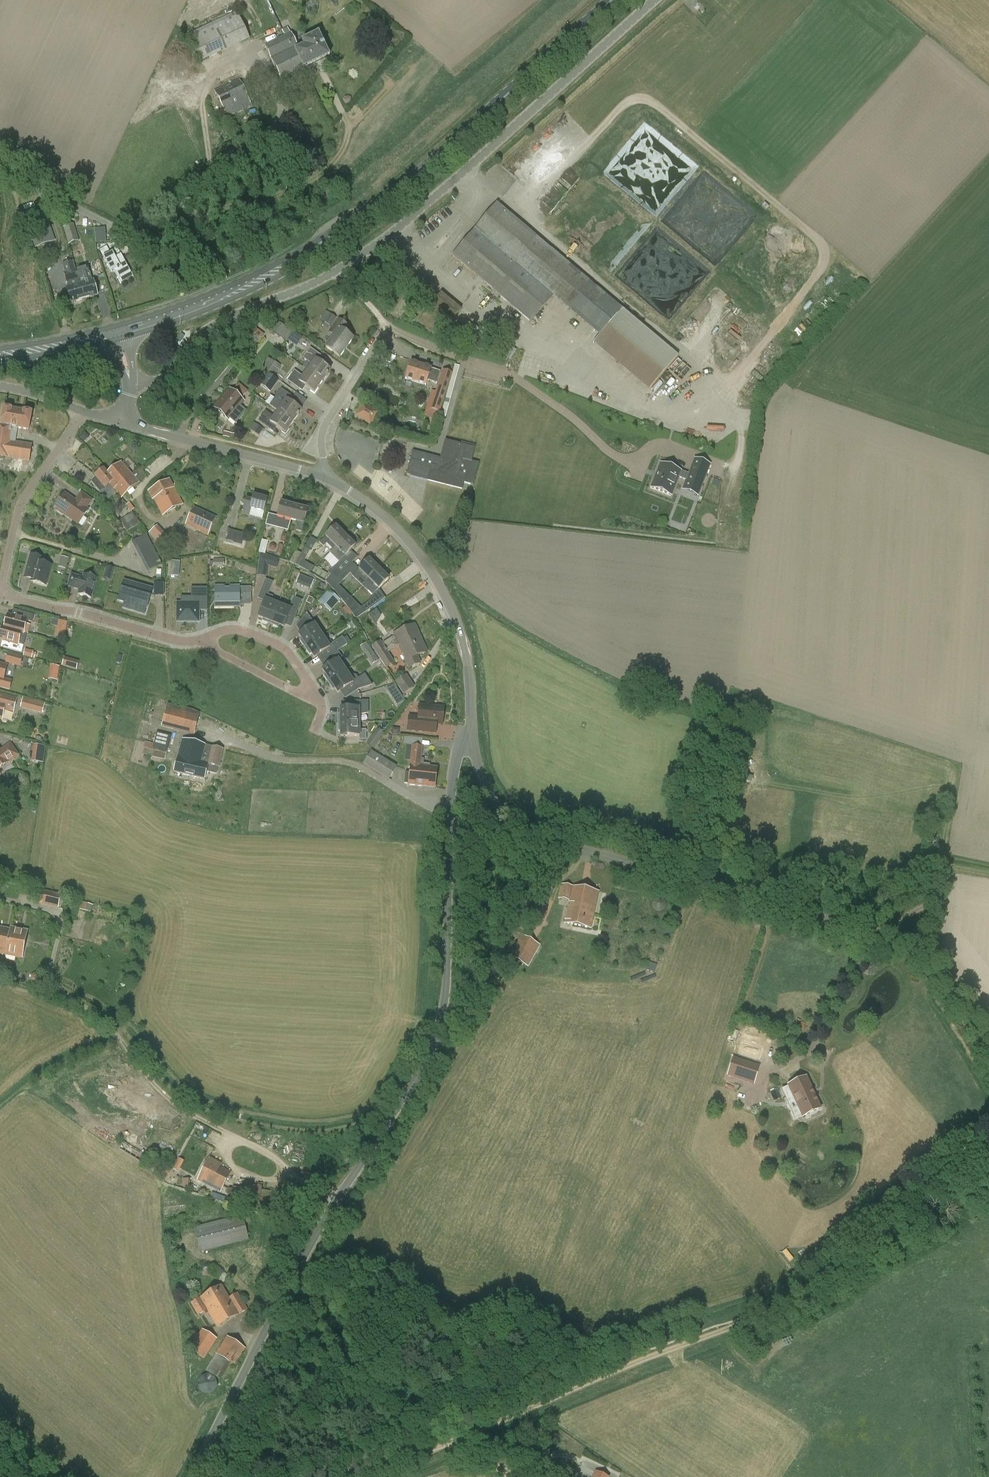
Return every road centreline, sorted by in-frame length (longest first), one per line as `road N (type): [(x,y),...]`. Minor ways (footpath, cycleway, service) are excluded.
road 1 (tertiary): [(191,1476),(297,1268),(437,1045),(441,887),(471,704)]
road 2 (track): [(365,1476),(767,1315),(810,1290),(927,1181),(988,1148)]
road 3 (unclassified): [(988,1051),(948,985),(918,954),(885,937),(567,856),(503,813),(482,771),(471,704)]
road 4 (primary): [(119,334),(191,312),(331,249),(613,0)]
road 5 (unclassified): [(336,271),(458,178),(655,0)]
road 6 (tertiary): [(471,704),(462,630),(446,592),(397,527),(327,476)]
road 7 (residential): [(327,476),(321,435),(387,327),(336,271)]
road 8 (residential): [(207,641),(235,628),(283,647),(310,694),(214,649)]
road 9 (unclassified): [(131,384),(170,375),(200,333),(336,271)]
road 10 (tertiary): [(327,476),(121,421)]
road 11 (residential): [(0,593),(207,641)]
road 12 (residential): [(82,410),(21,504),(0,586)]
road 13 (unclassified): [(0,171),(125,233)]
road 14 (primary): [(119,334),(0,354)]

